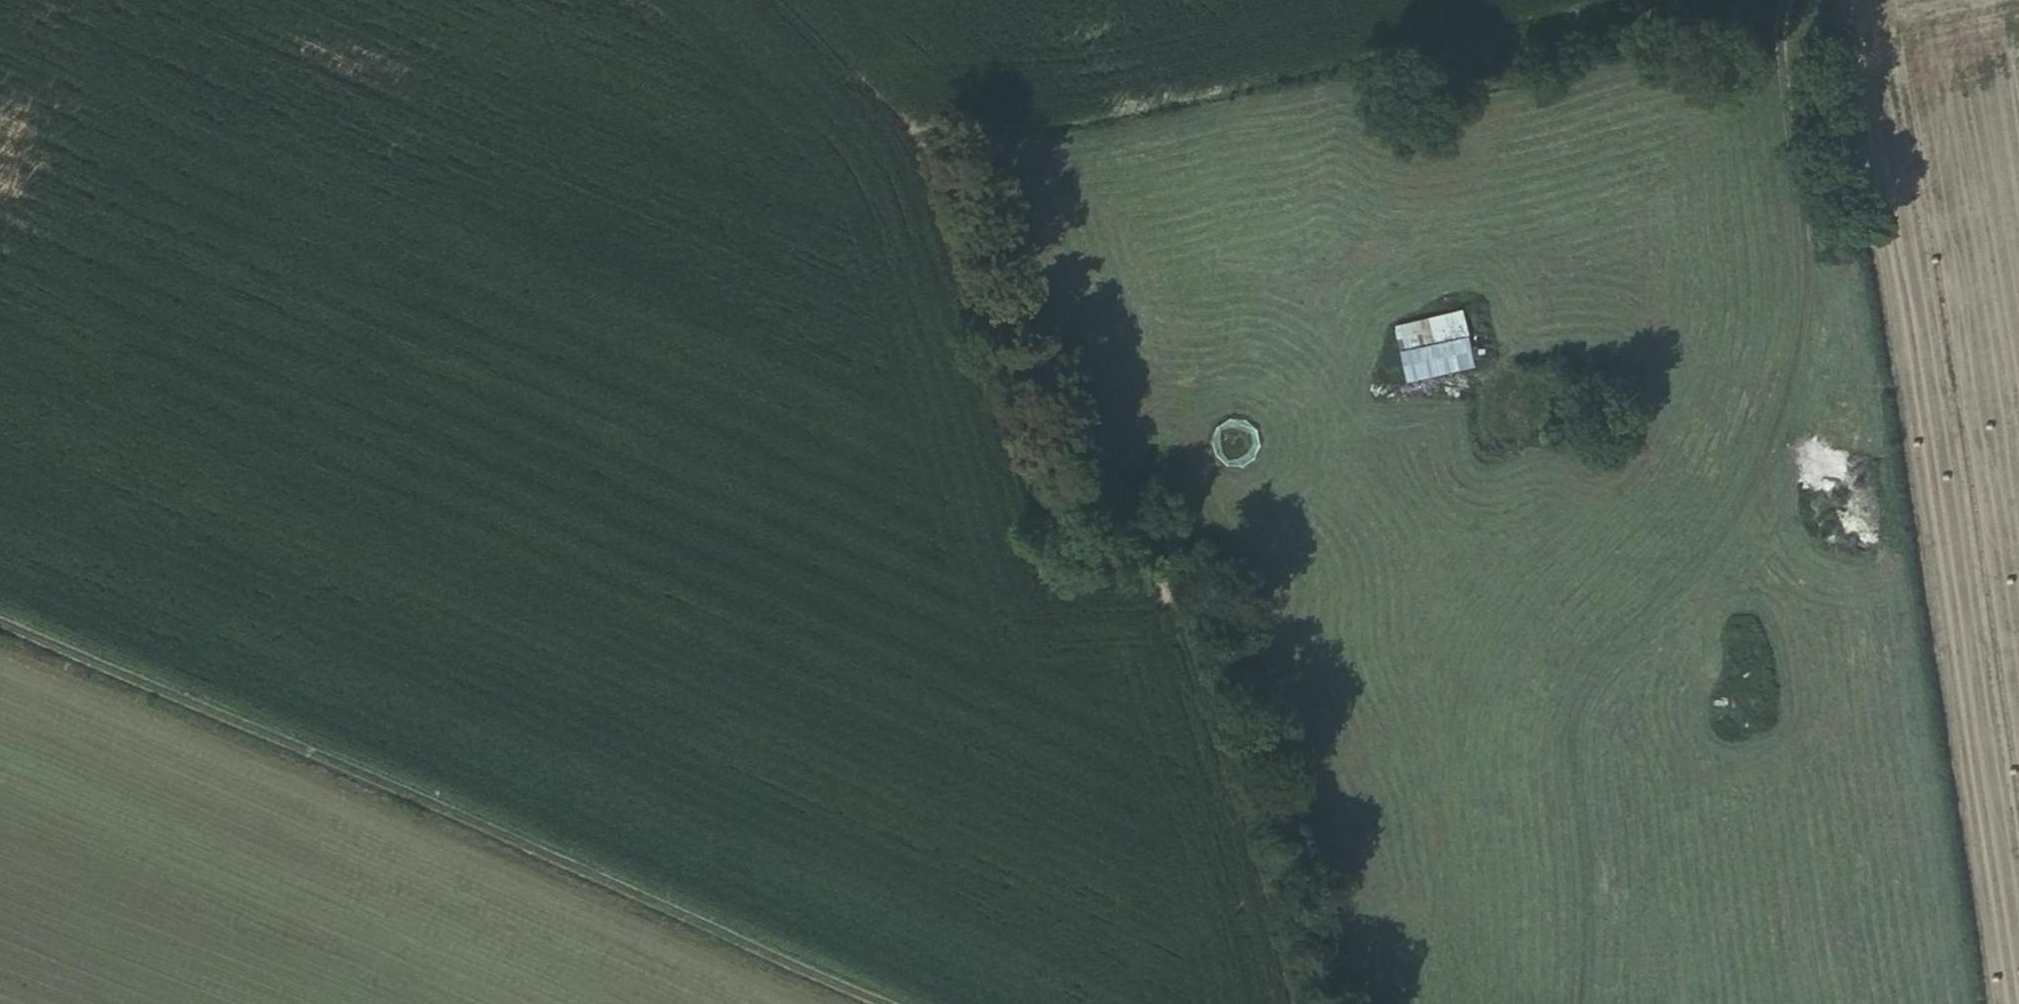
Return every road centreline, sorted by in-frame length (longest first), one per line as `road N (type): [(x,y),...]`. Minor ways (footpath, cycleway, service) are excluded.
road 1 (track): [(0,619),(878,1003)]

